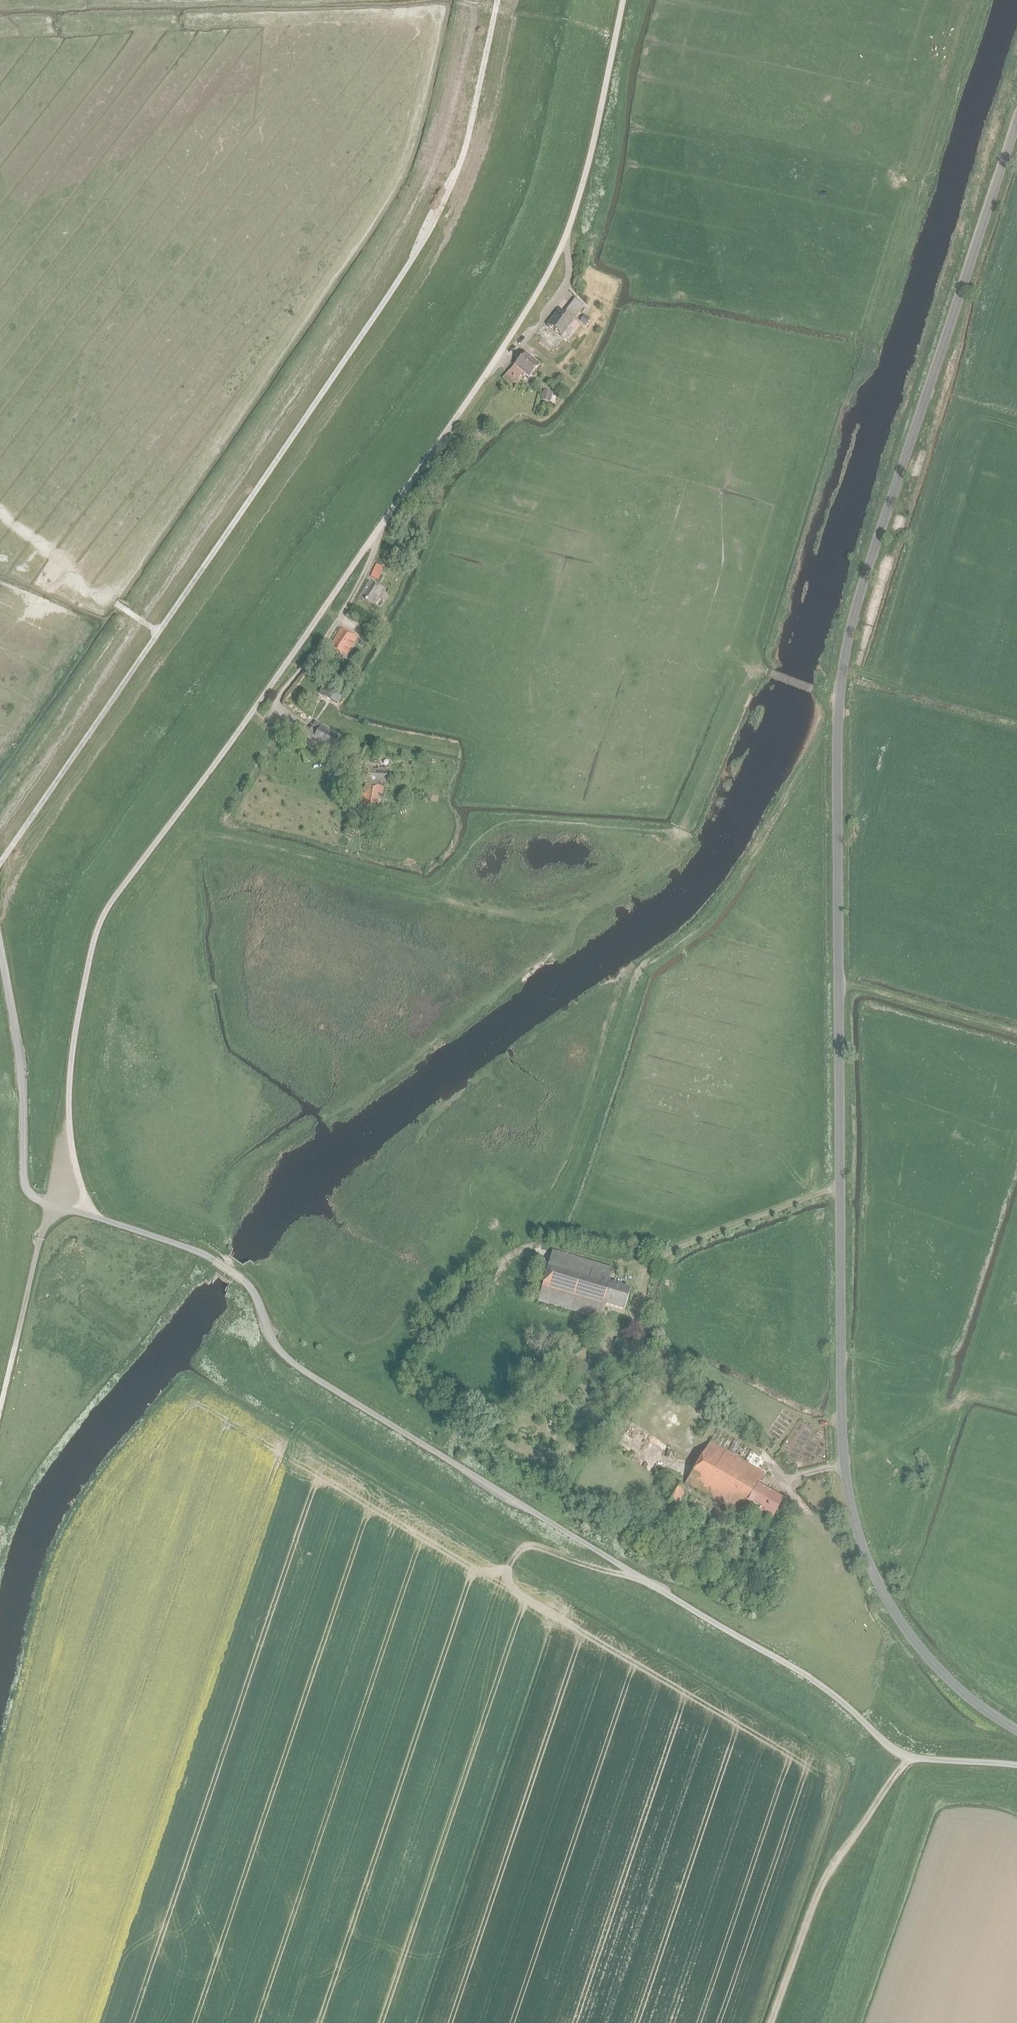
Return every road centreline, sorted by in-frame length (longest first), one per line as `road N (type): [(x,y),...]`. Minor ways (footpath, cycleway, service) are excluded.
road 1 (tertiary): [(1016,1731),(967,1696),(918,1646),(874,1574),(851,1516),(841,1415),(838,727),(863,581),(1016,126)]
road 2 (residential): [(85,1214),(69,1106),(97,931),(533,298),(580,186),(621,0)]
road 3 (unclassified): [(1016,1766),(904,1758),(813,1683),(301,1372),(269,1339),(248,1288),(214,1263),(85,1214)]
road 4 (track): [(0,860),(417,254),(462,161),(498,0)]
road 5 (track): [(85,1214),(37,1200),(25,1188),(21,1063),(0,949)]
road 6 (track): [(909,1760),(824,1882),(772,2022)]
road 7 (track): [(85,1214),(59,1215),(40,1239),(0,1411)]
road 8 (track): [(839,981),(1016,1032)]
road 9 (track): [(638,1578),(533,1547),(509,1570)]

